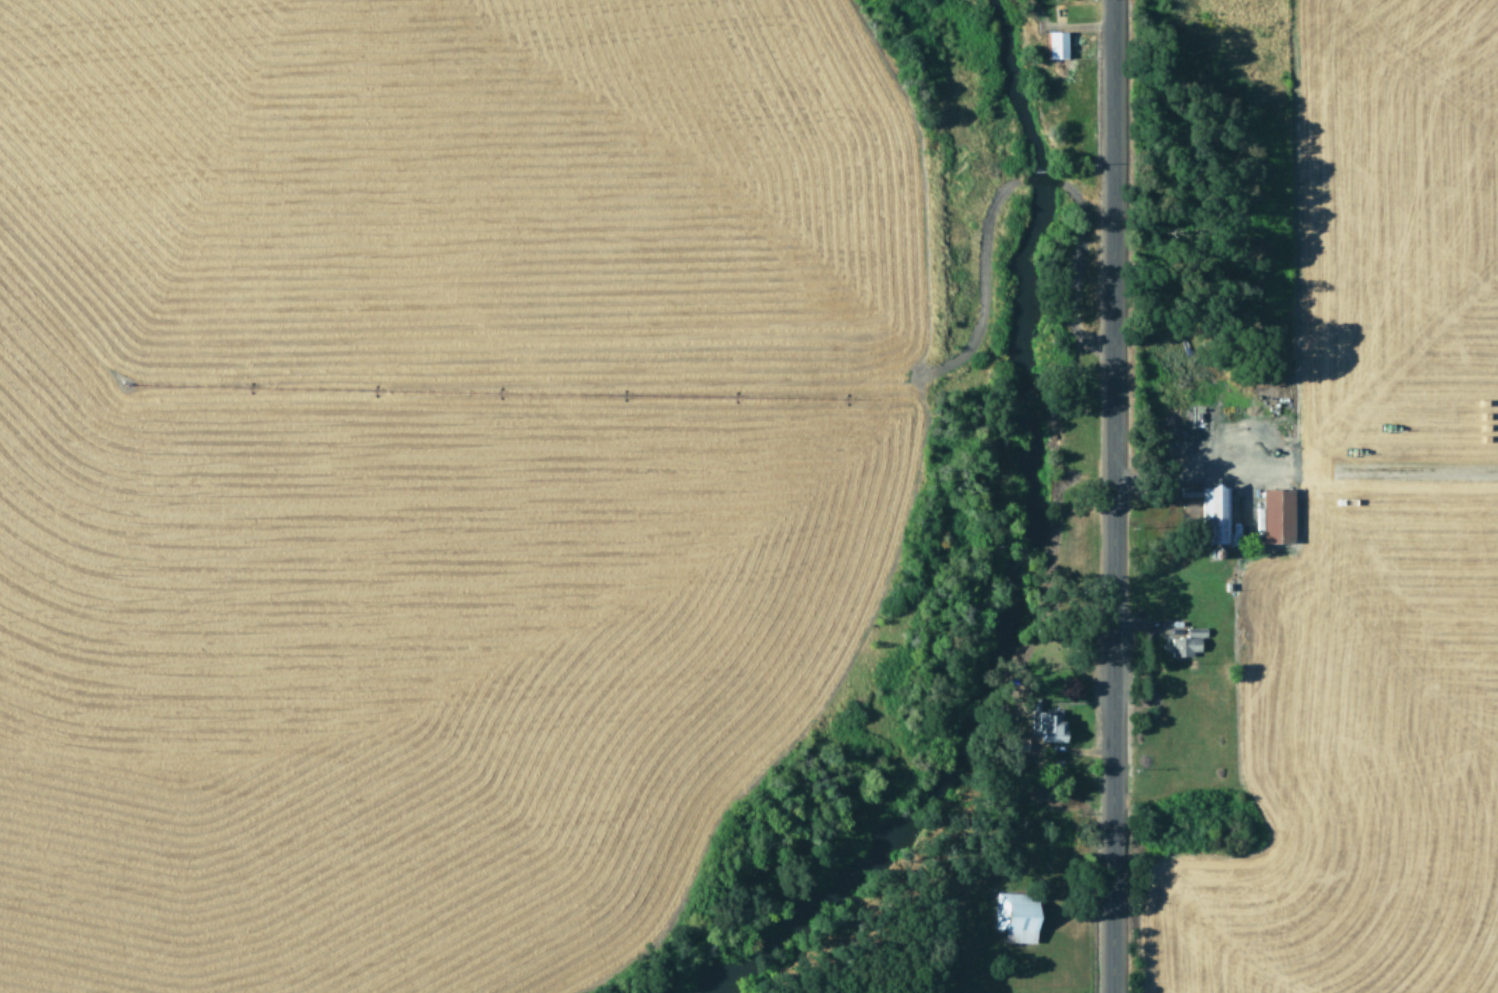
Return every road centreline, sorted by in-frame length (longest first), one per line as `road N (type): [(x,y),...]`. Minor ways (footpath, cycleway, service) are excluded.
road 1 (tertiary): [(1108,992),(1104,0)]

